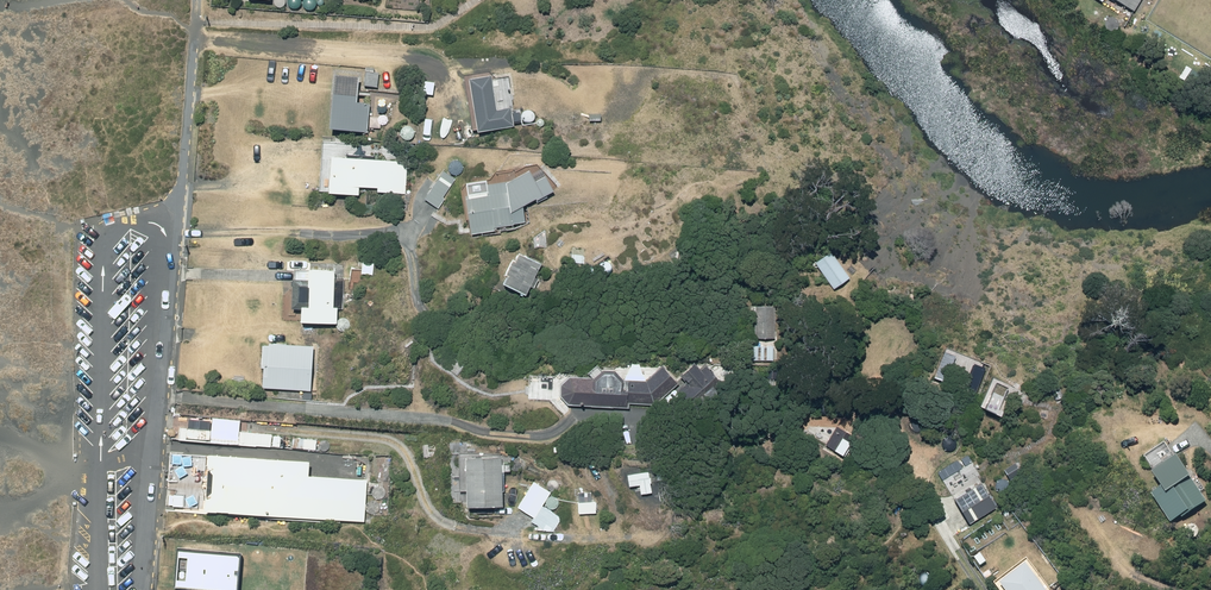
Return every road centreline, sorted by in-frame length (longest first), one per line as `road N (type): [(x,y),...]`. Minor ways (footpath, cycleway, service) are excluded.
road 1 (residential): [(97,589),(101,248),(121,223),(175,220)]
road 2 (residential): [(175,220),(142,589)]

